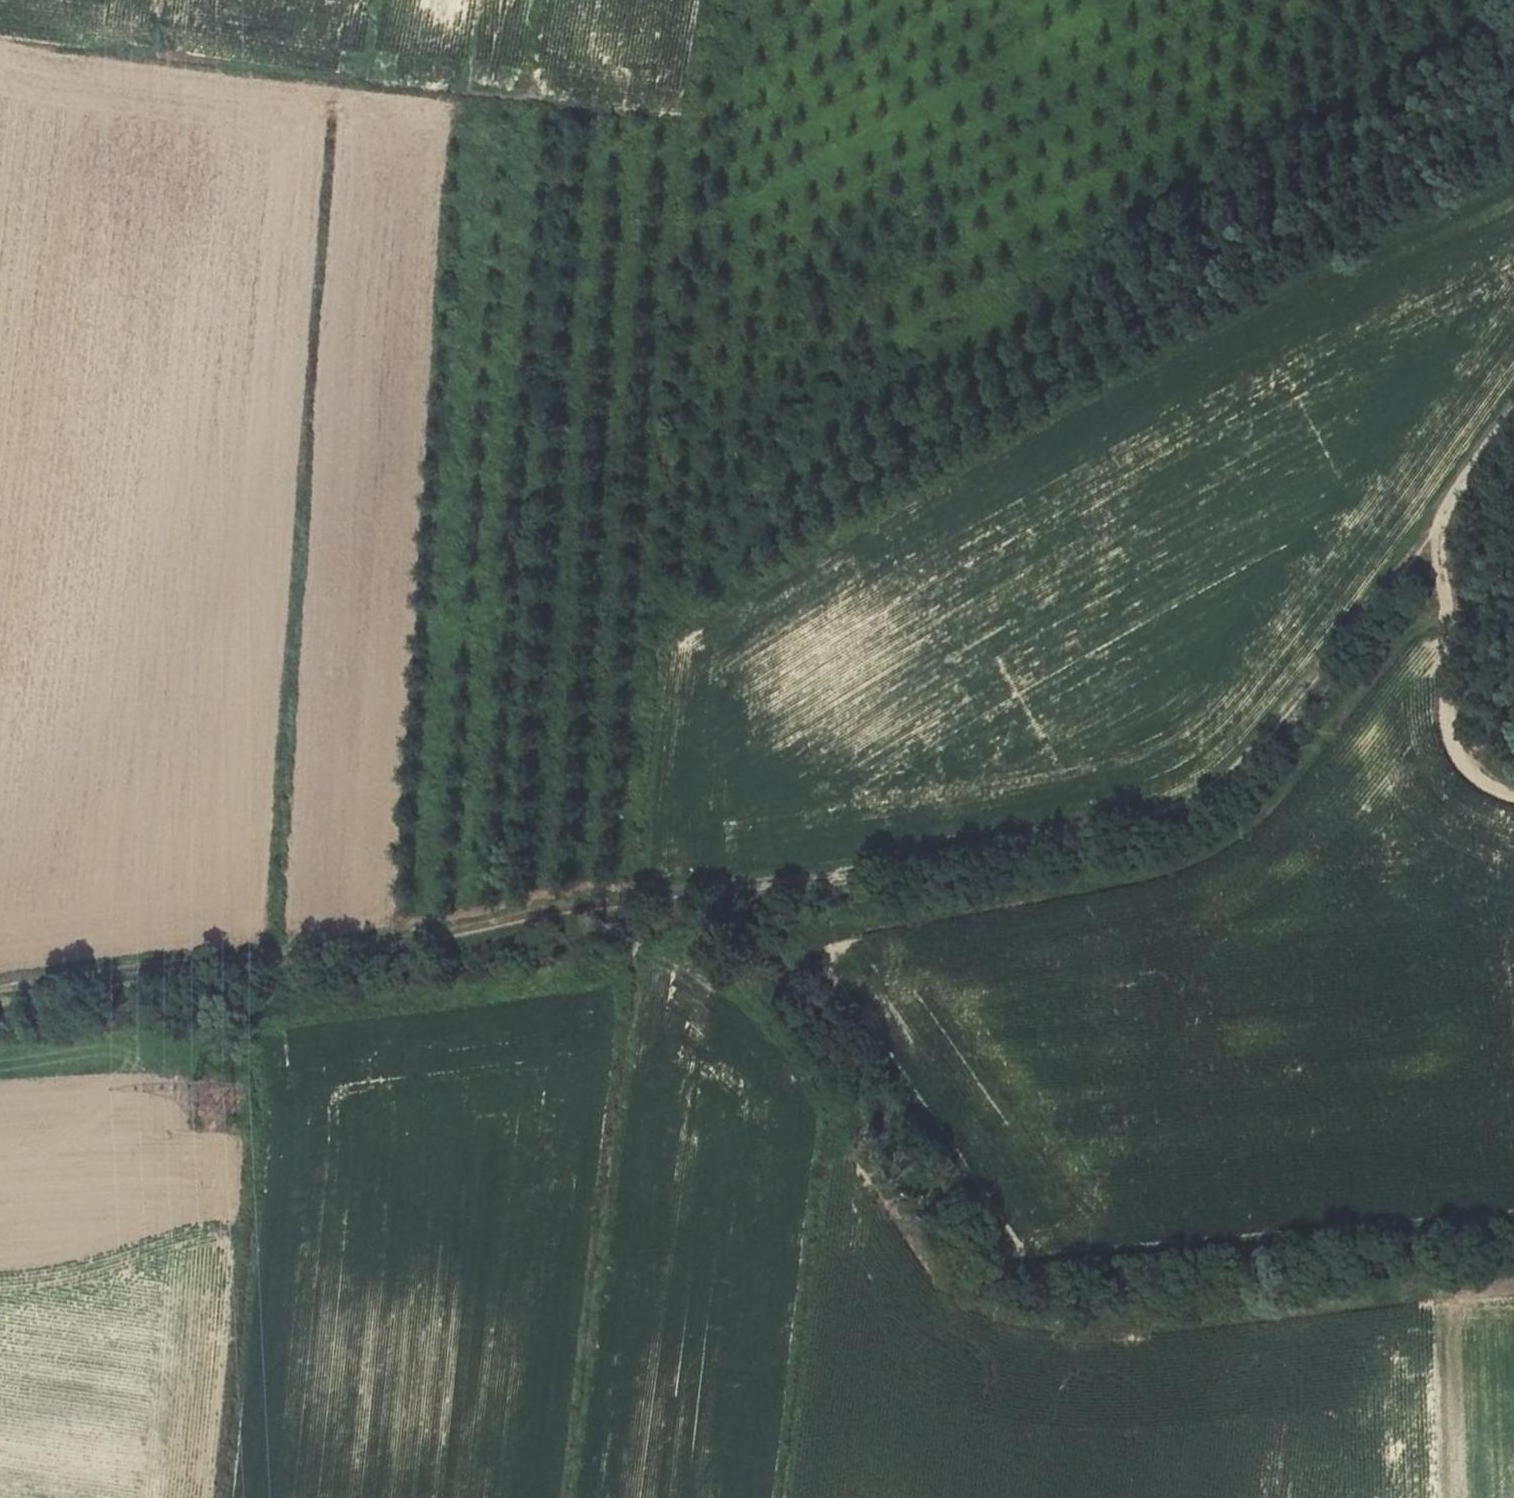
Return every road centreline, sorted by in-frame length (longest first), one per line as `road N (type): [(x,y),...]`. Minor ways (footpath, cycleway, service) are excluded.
road 1 (track): [(1513,413),(1420,546),(1241,762),(1178,800),(1077,830),(821,875),(655,895),(421,942),(0,989)]
road 2 (track): [(1513,796),(1483,782),(1453,743),(1438,523)]

